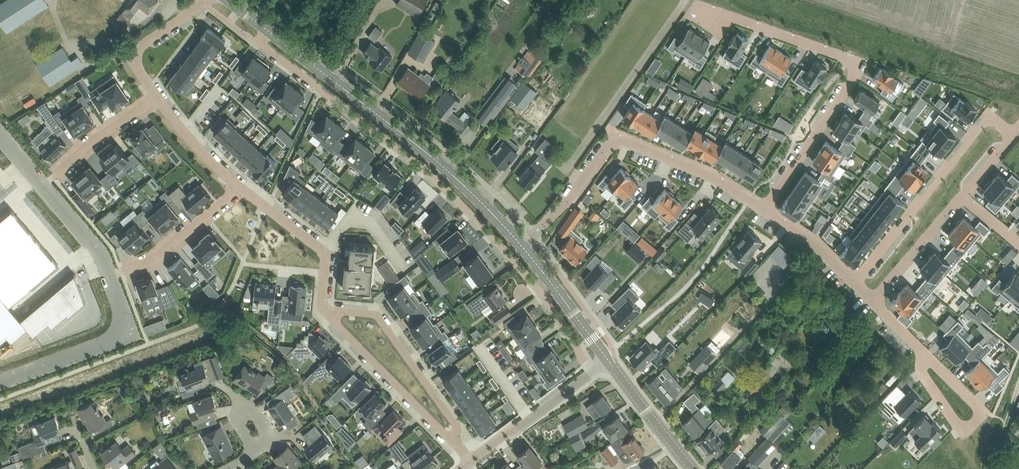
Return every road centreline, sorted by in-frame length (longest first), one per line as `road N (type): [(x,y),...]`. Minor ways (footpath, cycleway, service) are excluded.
road 1 (residential): [(267,30),(258,41),(416,162),(498,242),(591,373)]
road 2 (residential): [(694,4),(861,66),(766,210)]
road 3 (secondary): [(521,245),(446,167),(267,30)]
road 4 (residential): [(766,210),(710,175),(616,138),(521,245)]
road 5 (residential): [(852,281),(989,115),(1013,133)]
road 6 (residential): [(454,442),(454,424),(376,315),(326,311)]
road 7 (unclassified): [(107,274),(125,332),(0,379)]
road 8 (residential): [(928,358),(919,369),(963,433),(989,413),(938,369)]
road 9 (residential): [(326,311),(454,442)]
road 10 (unclassified): [(0,142),(100,254),(107,274)]
road 11 (residential): [(239,186),(154,260),(107,274)]
road 12 (residential): [(471,460),(591,373)]
road 13 (secondary): [(609,361),(521,245)]
road 14 (residential): [(871,301),(964,195)]
road 15 (residential): [(157,97),(138,66),(138,48),(207,0)]
road 16 (secondary): [(691,468),(609,361)]
road 17 (residential): [(324,273),(323,251),(239,186)]
road 18 (residential): [(56,175),(157,97)]
road 19 (residential): [(239,186),(157,97)]

